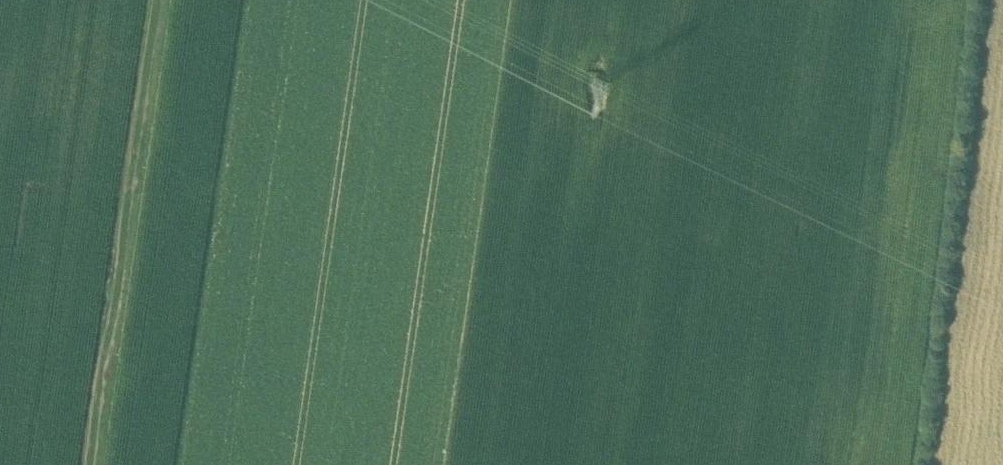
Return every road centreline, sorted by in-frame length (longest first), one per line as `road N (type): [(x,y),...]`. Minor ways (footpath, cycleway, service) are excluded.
road 1 (track): [(87,464),(152,0)]

